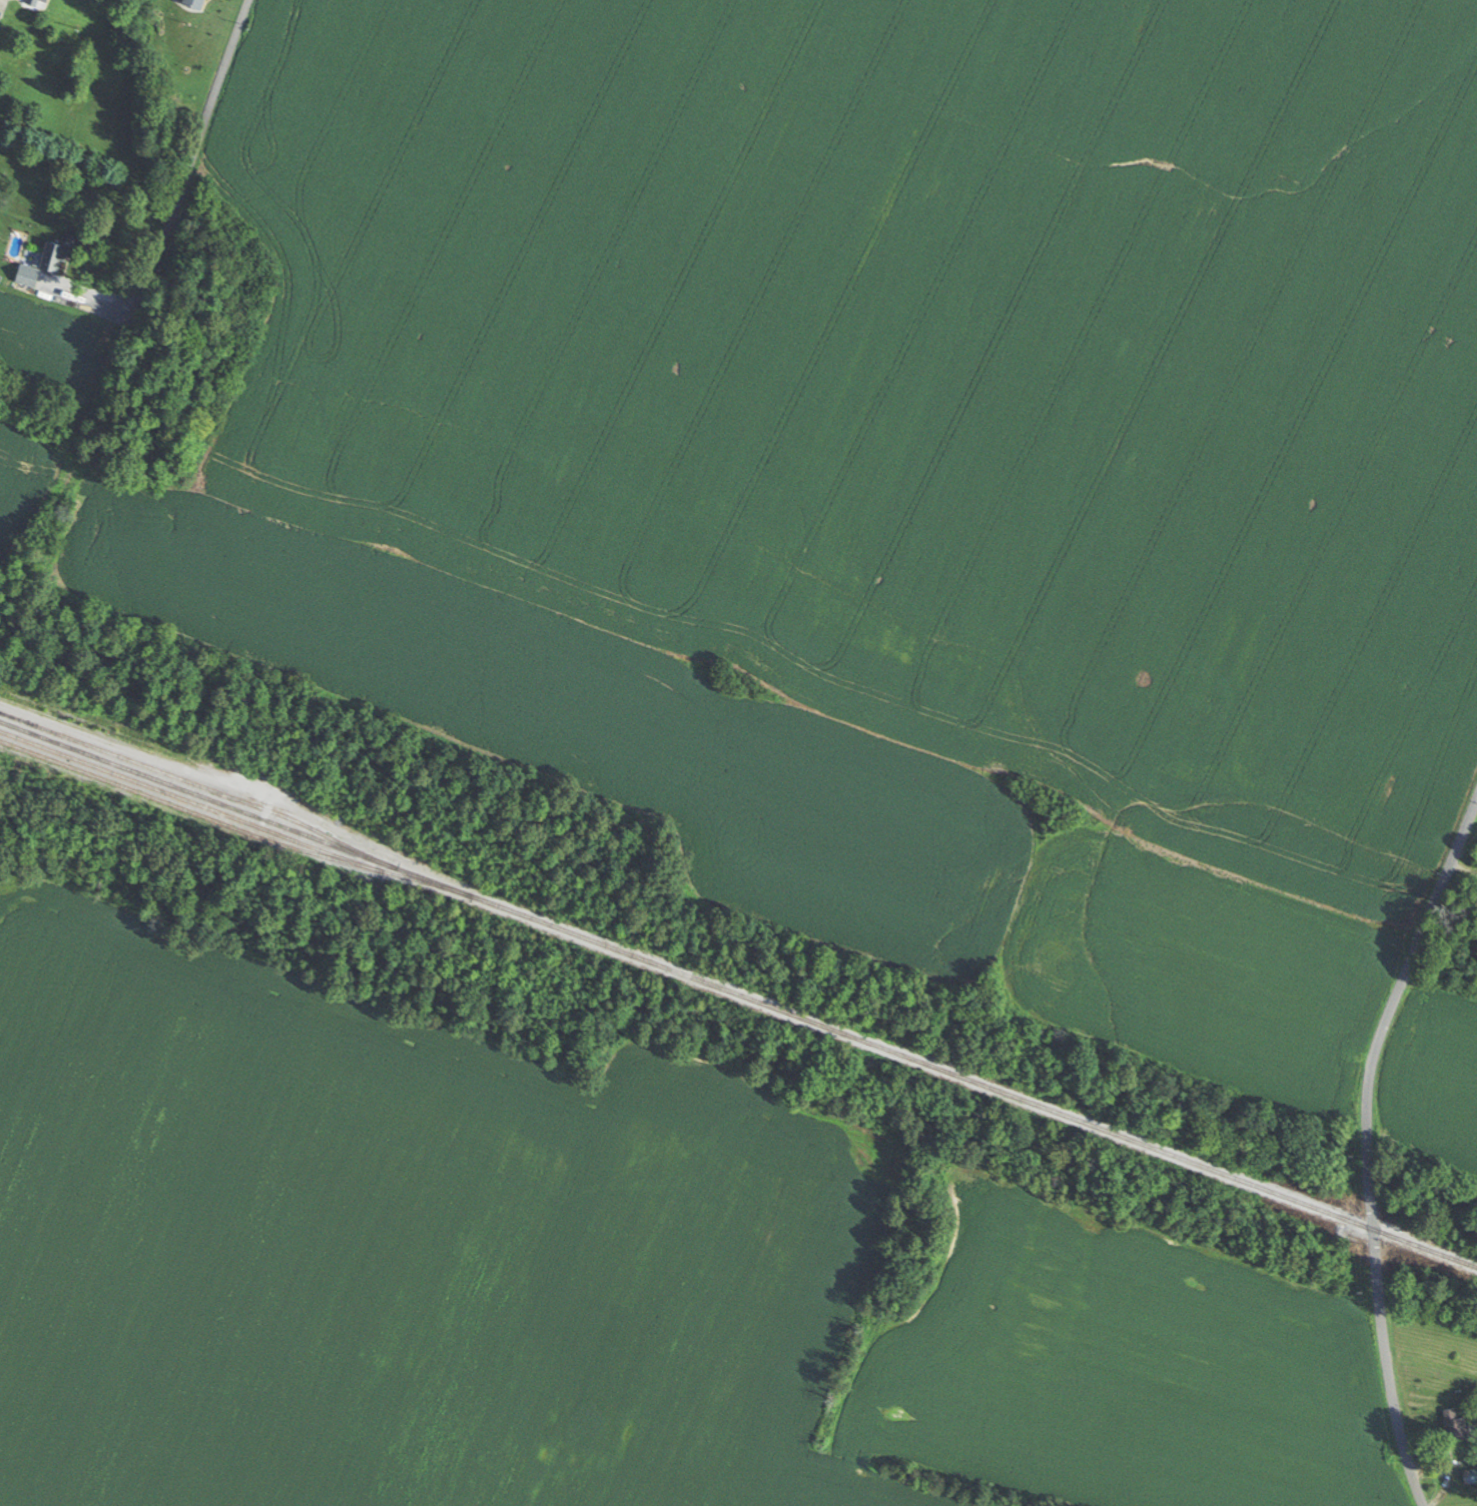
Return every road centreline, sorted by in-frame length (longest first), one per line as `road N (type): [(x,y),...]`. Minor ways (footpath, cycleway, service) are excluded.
road 1 (residential): [(1428,1505),(1388,1353),(1370,1106),(1388,1021),(1476,802)]
road 2 (residential): [(251,0),(131,321)]

